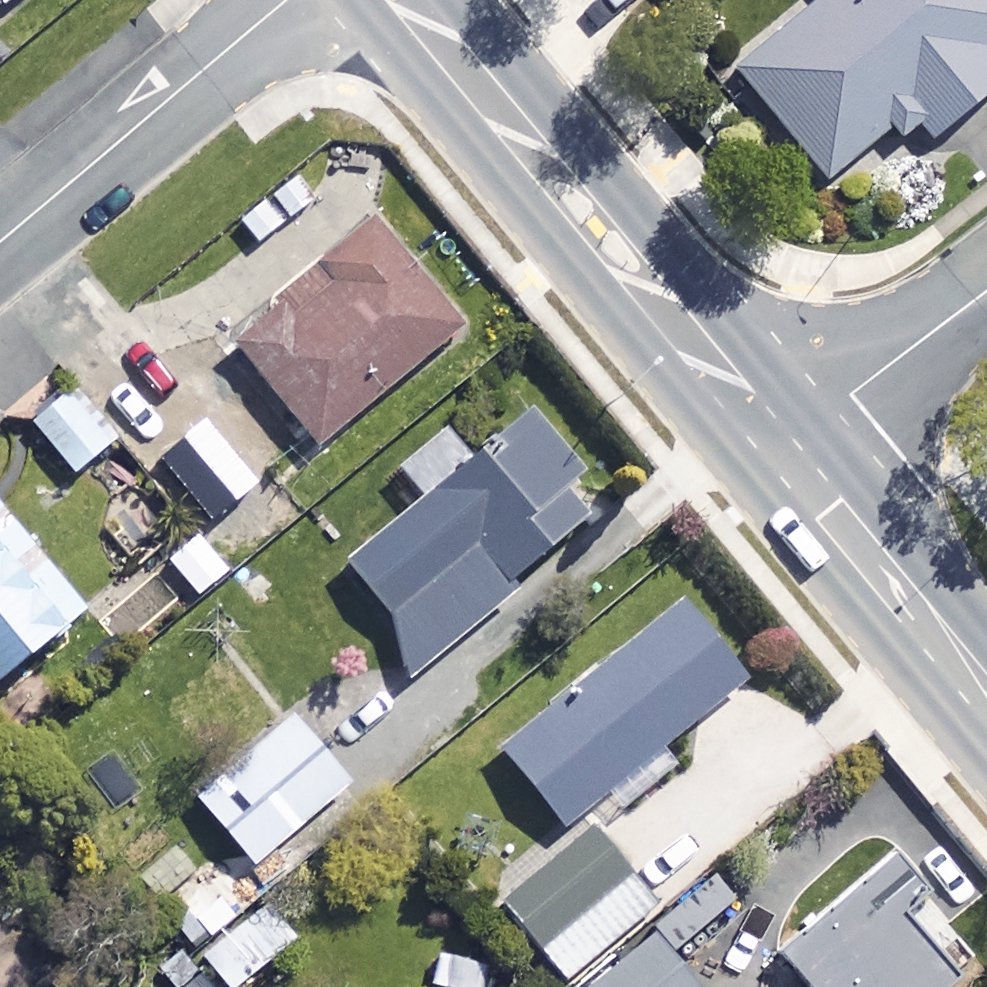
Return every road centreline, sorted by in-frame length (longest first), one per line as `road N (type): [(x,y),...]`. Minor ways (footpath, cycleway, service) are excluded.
road 1 (tertiary): [(778,452),(407,0)]
road 2 (residential): [(0,236),(284,0)]
road 3 (tertiary): [(986,703),(778,452)]
road 4 (residential): [(778,452),(986,290)]

